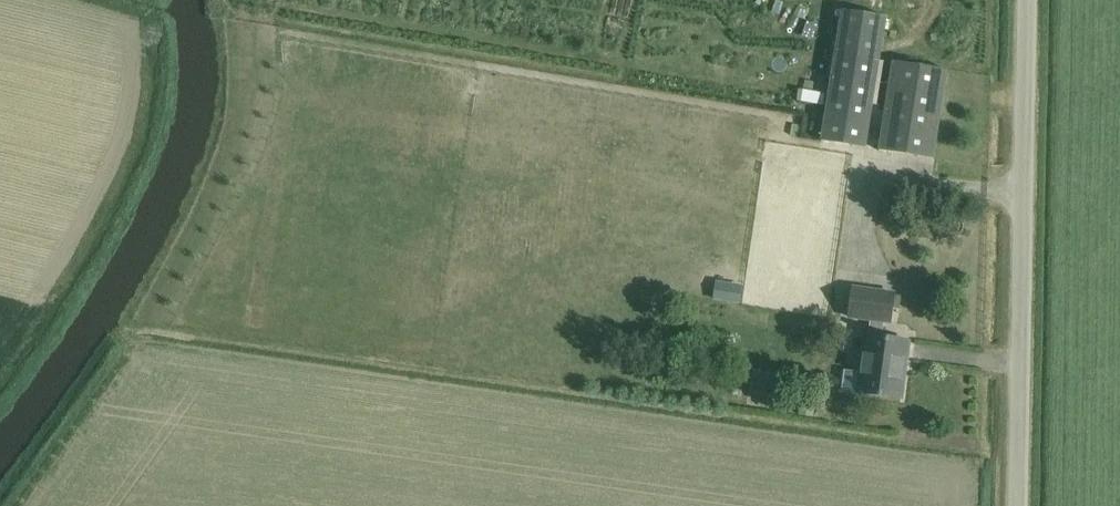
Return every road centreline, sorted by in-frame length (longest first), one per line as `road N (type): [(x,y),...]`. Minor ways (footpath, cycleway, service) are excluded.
road 1 (unclassified): [(1017,505),(1027,0)]

